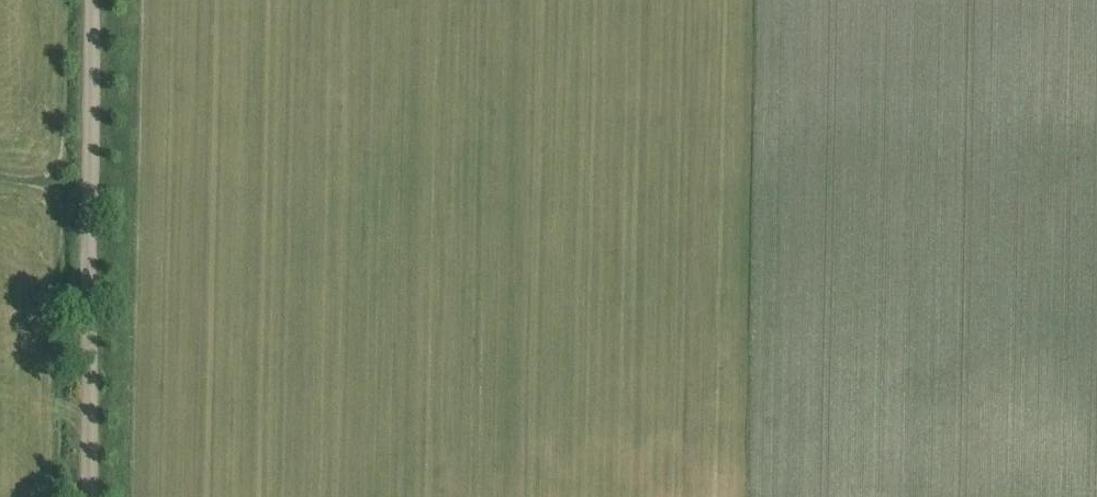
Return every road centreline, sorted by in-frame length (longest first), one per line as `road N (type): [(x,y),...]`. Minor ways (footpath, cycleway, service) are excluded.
road 1 (track): [(86,496),(92,0)]

